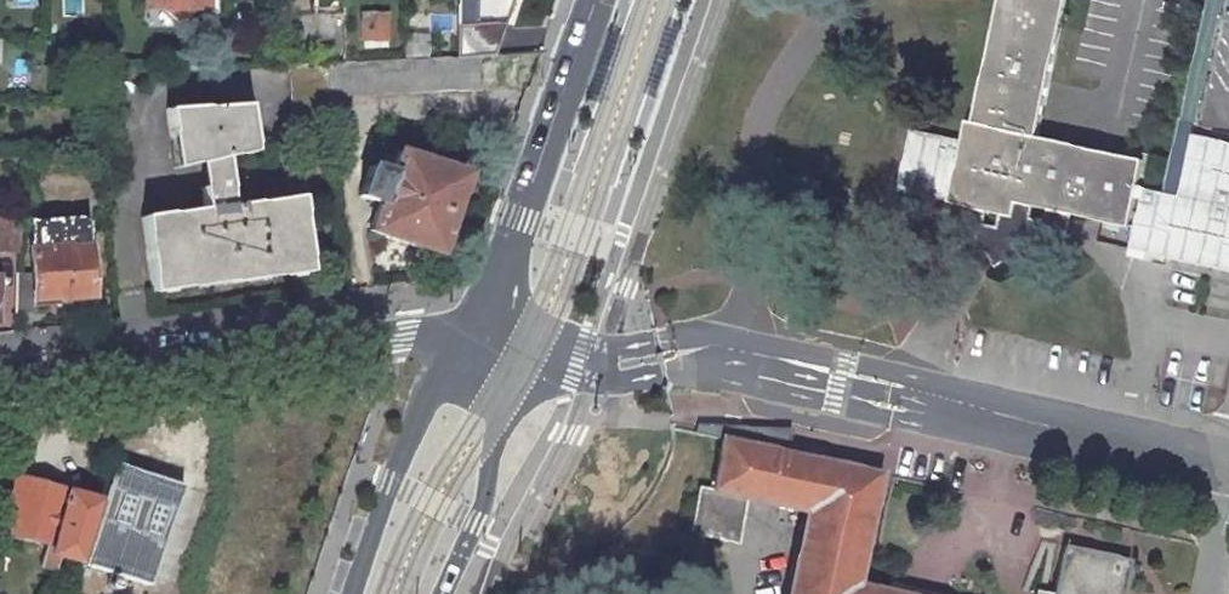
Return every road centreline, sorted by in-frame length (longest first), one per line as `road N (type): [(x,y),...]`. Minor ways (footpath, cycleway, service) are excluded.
road 1 (residential): [(0,383),(378,332),(487,327)]
road 2 (secondary): [(594,0),(487,327)]
road 3 (secondary): [(487,327),(425,409),(353,593)]
road 4 (secondary): [(443,593),(486,489),(501,414),(502,372),(487,327)]

